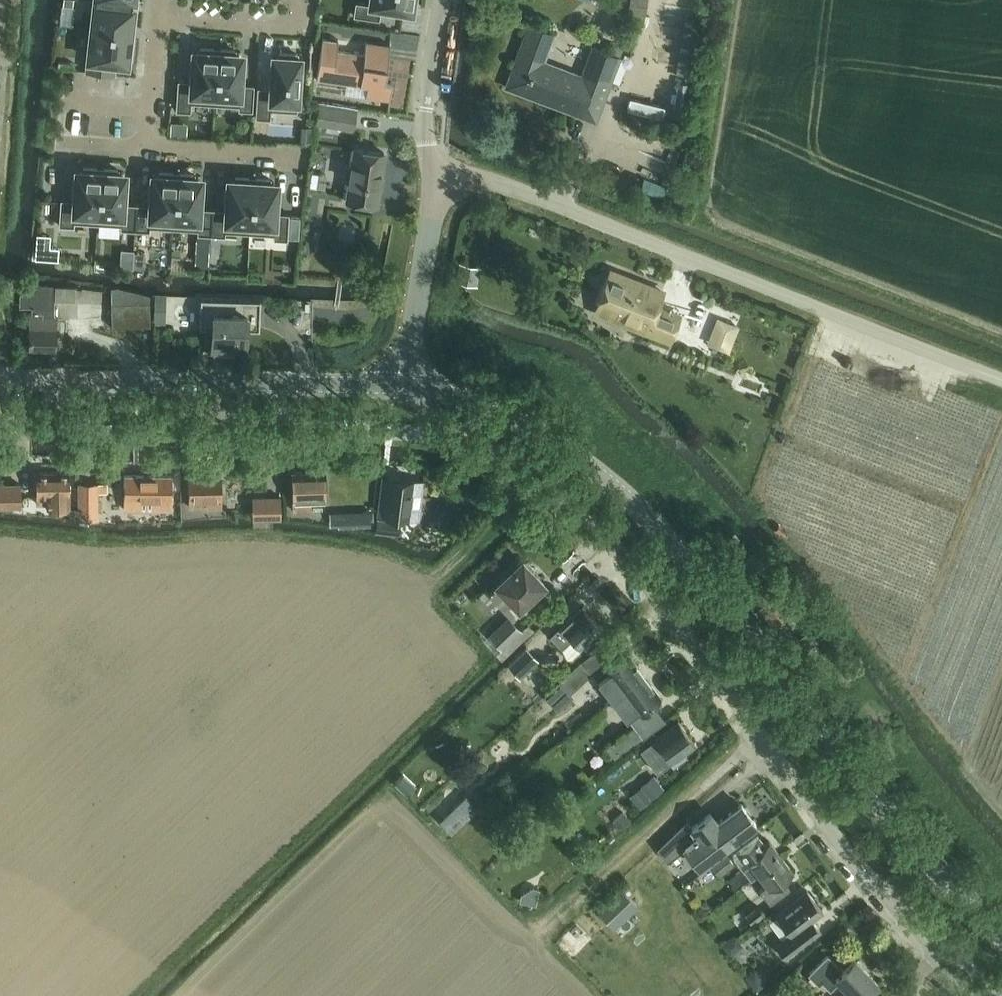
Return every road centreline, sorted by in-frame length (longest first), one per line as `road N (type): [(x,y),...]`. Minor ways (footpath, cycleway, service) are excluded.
road 1 (residential): [(1001,995),(861,872),(599,531),(521,461),(420,406),(403,387)]
road 2 (tertiary): [(1001,937),(624,495),(506,415),(455,395),(403,387)]
road 3 (unclassified): [(1001,380),(513,188),(435,174)]
road 4 (tertiary): [(403,387),(0,378)]
road 5 (track): [(533,942),(755,731)]
road 6 (unclassified): [(403,387),(435,174)]
road 7 (unclassified): [(435,174),(429,109),(445,0)]
road 8 (track): [(412,577),(436,578),(463,556),(498,516),(521,461)]
road 9 (residential): [(147,149),(302,158)]
road 10 (residential): [(162,0),(147,149)]

